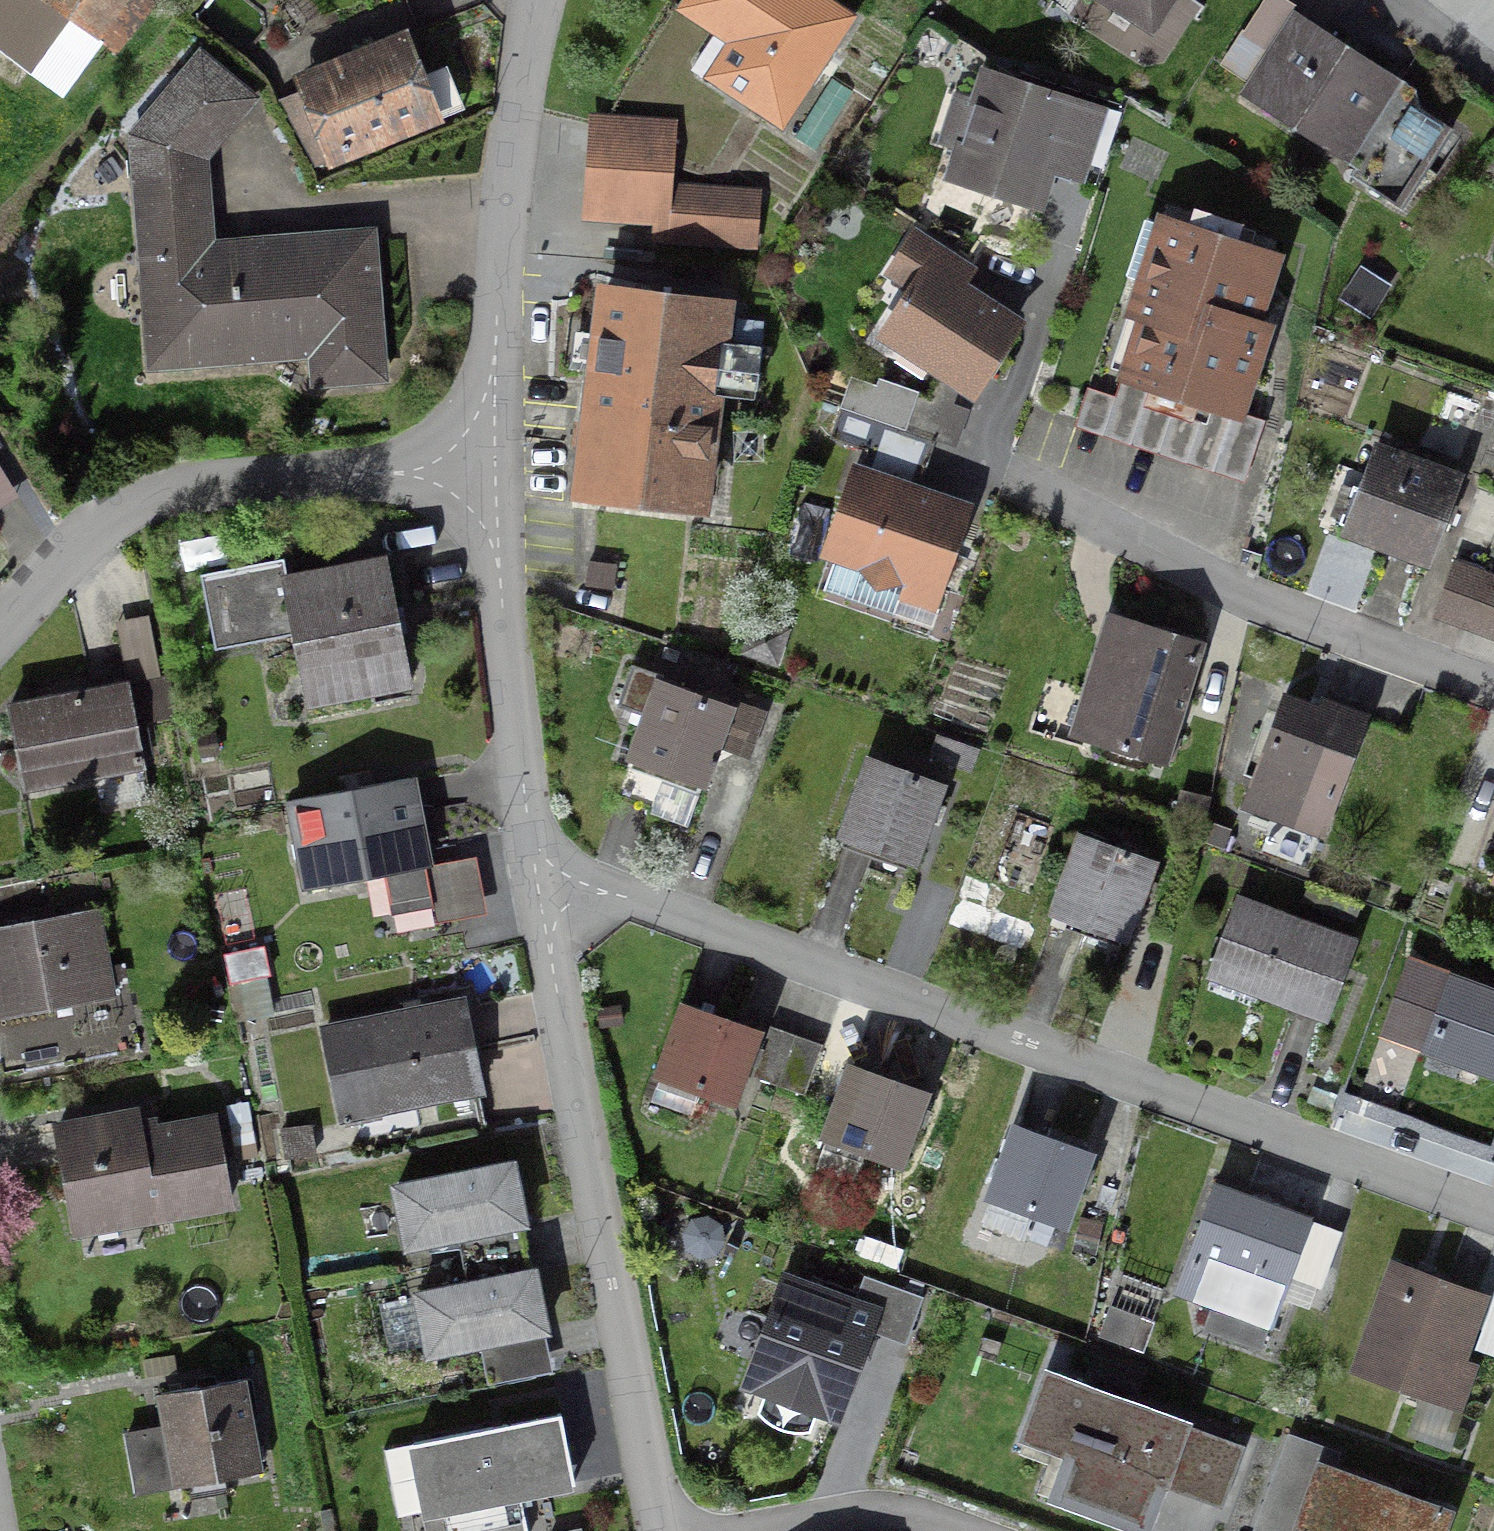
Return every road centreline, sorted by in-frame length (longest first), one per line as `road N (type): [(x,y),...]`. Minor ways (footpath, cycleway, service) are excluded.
road 1 (residential): [(543,886),(596,886),(675,903),(1493,1211)]
road 2 (residential): [(543,886),(661,1530)]
road 3 (residential): [(994,465),(1253,599),(1493,687)]
road 4 (residential): [(0,631),(99,529),(149,498),(273,480),(493,472)]
road 5 (residential): [(536,0),(503,210),(493,472)]
road 6 (residential): [(493,472),(503,619),(543,886)]

